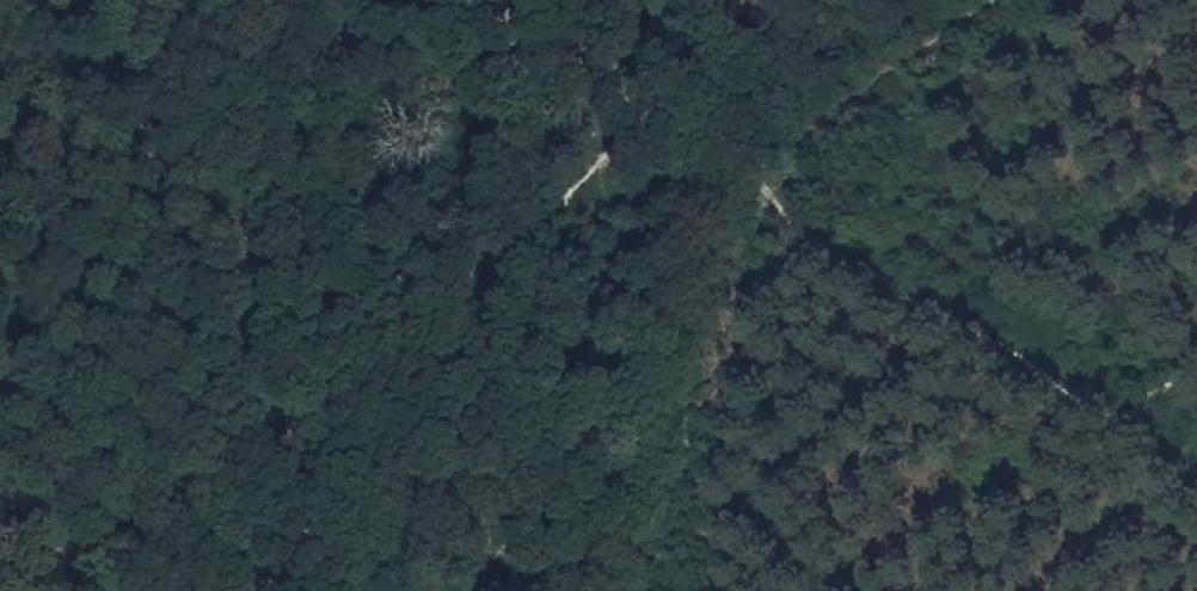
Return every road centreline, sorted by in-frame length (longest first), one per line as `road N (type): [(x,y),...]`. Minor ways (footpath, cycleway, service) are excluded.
road 1 (track): [(982,0),(768,170)]

